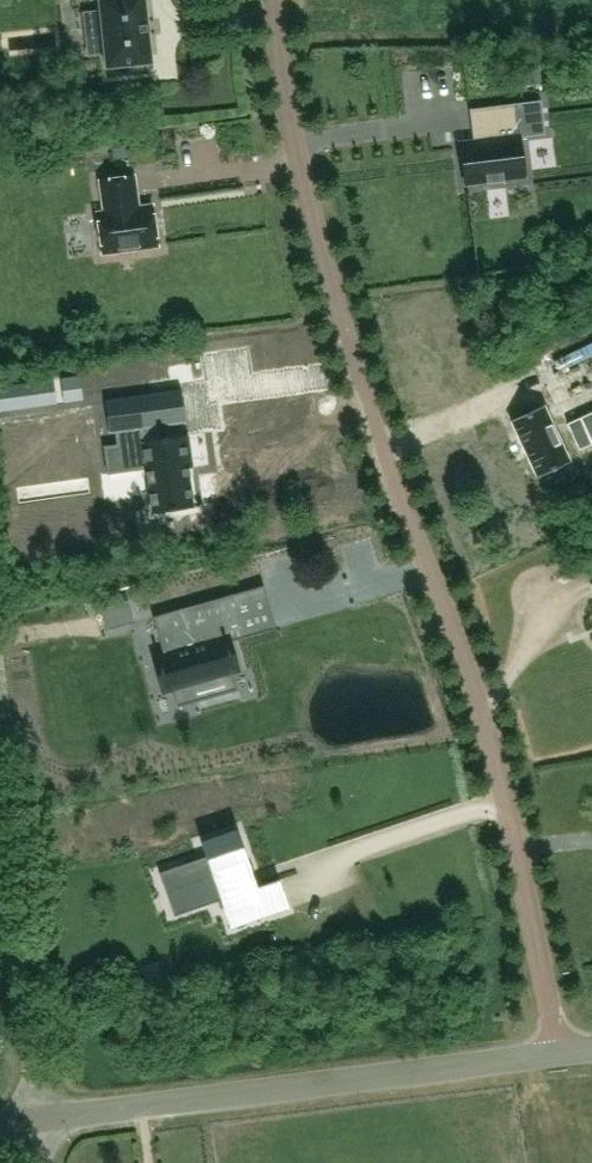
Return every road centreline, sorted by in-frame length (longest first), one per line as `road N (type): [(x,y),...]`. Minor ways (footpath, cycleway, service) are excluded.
road 1 (residential): [(559,1055),(485,731),(355,368),(299,160),(276,0)]
road 2 (unclassified): [(38,1121),(559,1055)]
road 3 (residential): [(38,1121),(0,844)]

